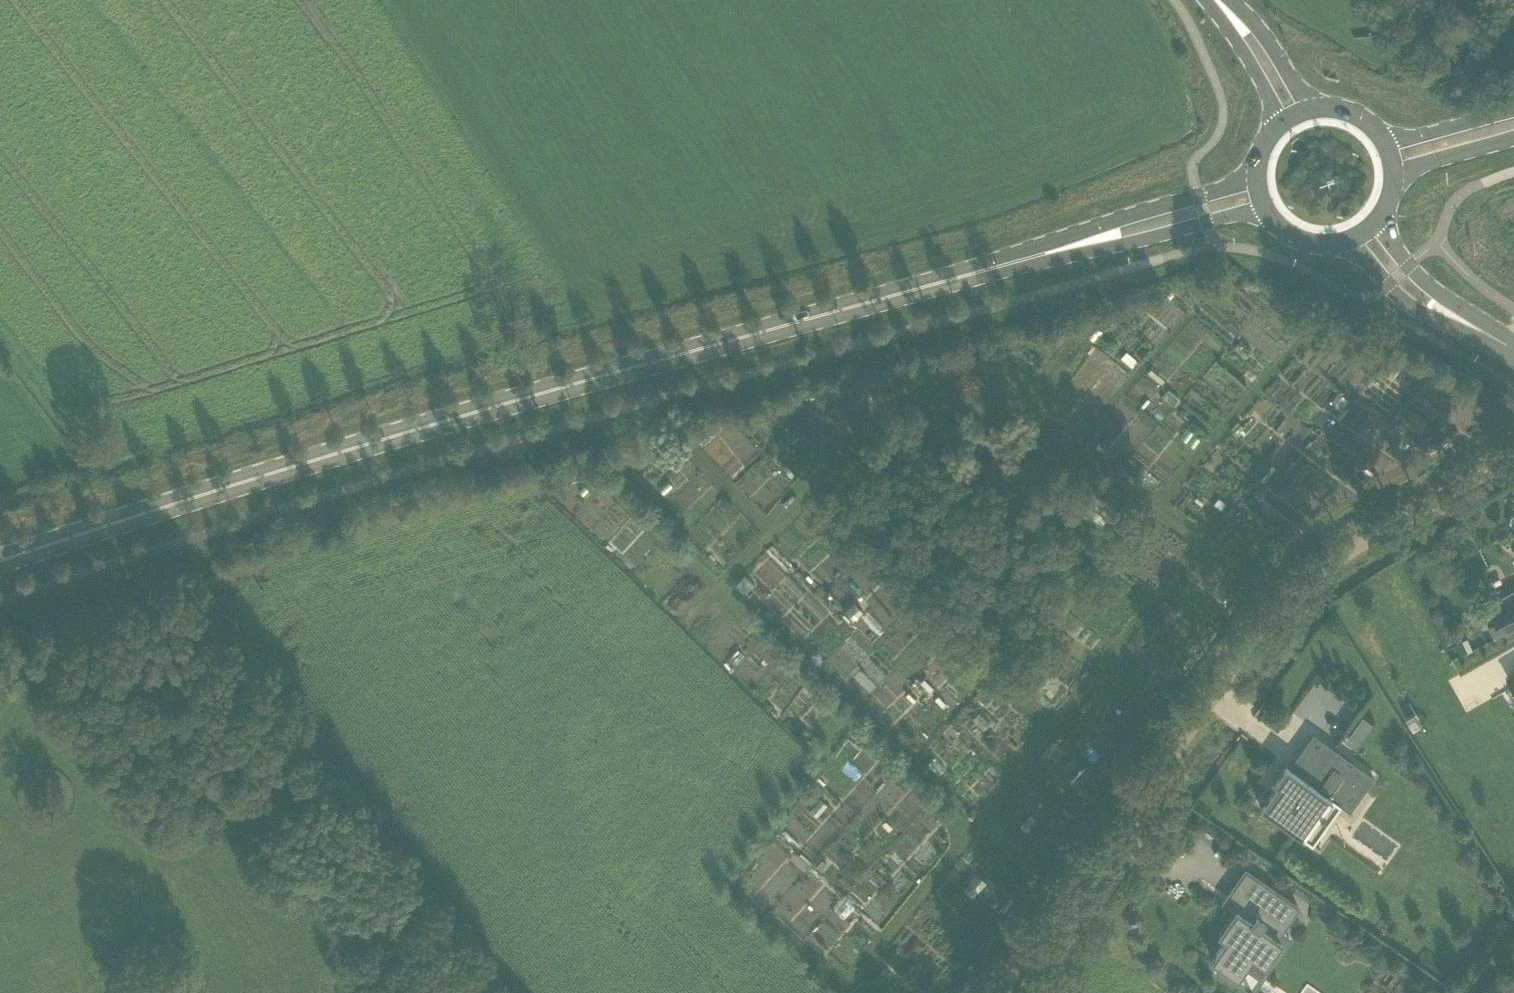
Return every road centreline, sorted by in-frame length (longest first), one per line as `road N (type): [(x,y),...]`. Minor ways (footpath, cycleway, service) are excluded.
road 1 (secondary): [(1067,246),(513,400),(0,560)]
road 2 (unclassified): [(1002,992),(1228,663),(1278,605),(1353,546),(1513,456)]
road 3 (secondary): [(1259,174),(1125,215),(1067,246)]
road 4 (secondary): [(1067,246),(1133,240),(1267,209)]
road 5 (tertiary): [(1338,239),(1414,304),(1478,330)]
road 6 (tertiary): [(1478,330),(1411,265),(1379,211)]
road 7 (unclassified): [(1211,0),(1263,86),(1274,133)]
road 8 (unclassified): [(1320,110),(1232,0)]
road 9 (secondary): [(1513,111),(1413,137),(1377,137)]
road 10 (secondary): [(1389,183),(1513,138)]

